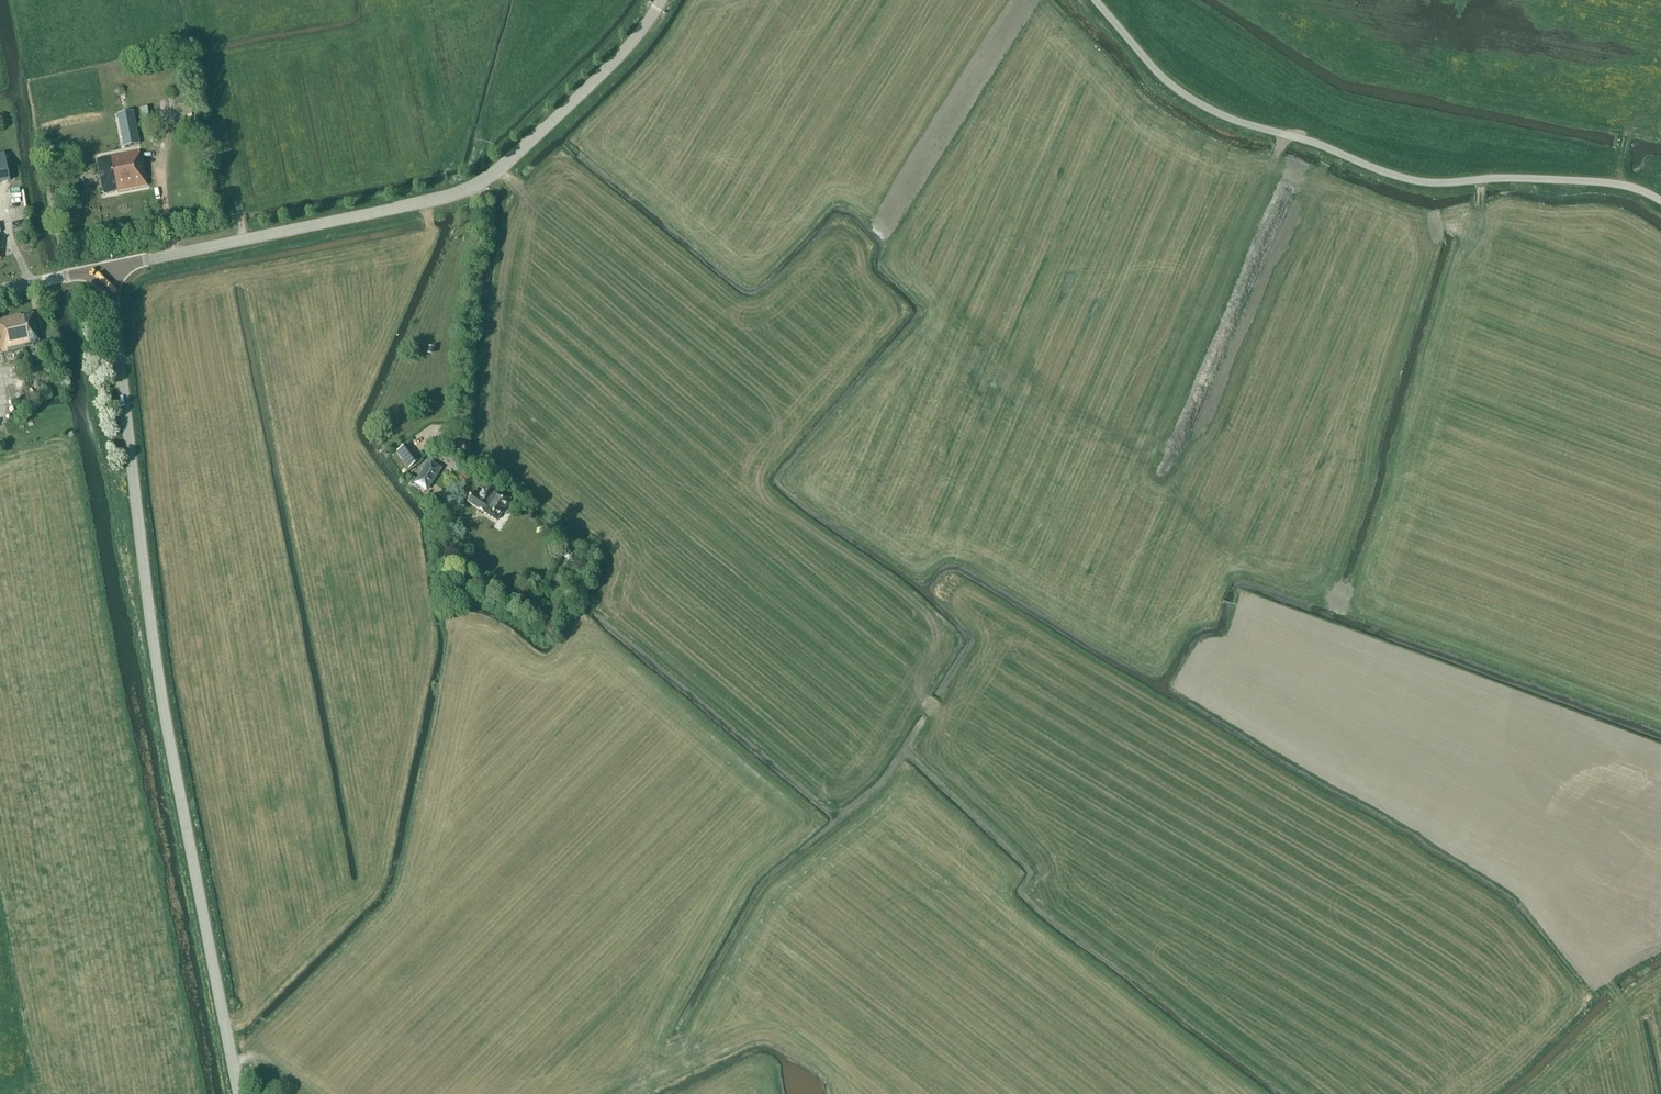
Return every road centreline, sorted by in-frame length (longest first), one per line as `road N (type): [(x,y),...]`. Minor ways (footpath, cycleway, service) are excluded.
road 1 (tertiary): [(239,1093),(166,718),(109,268)]
road 2 (tertiary): [(109,268),(475,186),(621,54),(662,0)]
road 3 (unclassified): [(1660,201),(1597,182),(1423,182),(1232,120),(1163,77),(1095,0)]

